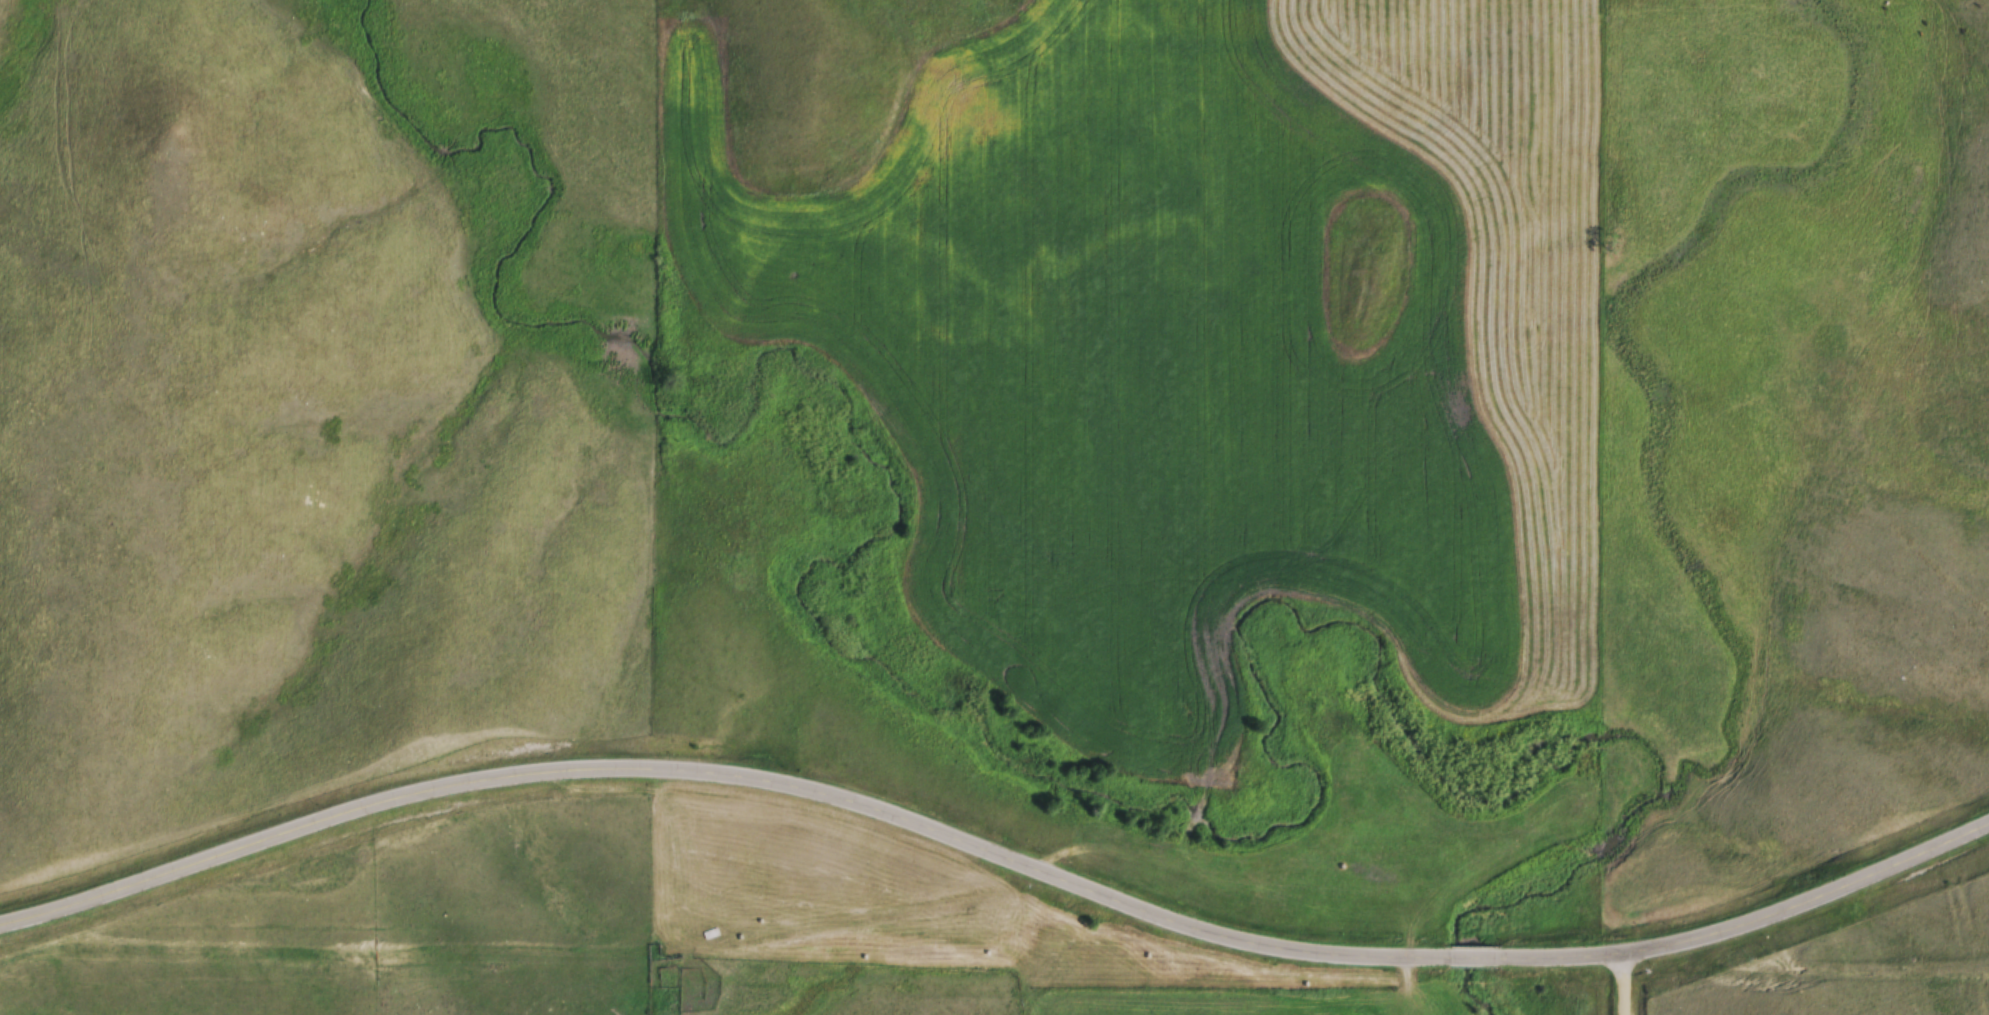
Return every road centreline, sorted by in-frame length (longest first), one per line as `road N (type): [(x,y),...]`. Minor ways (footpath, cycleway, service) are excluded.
road 1 (residential): [(1633,959),(1360,959),(1255,947),(842,804),(696,777),(592,775),(487,782),(390,806),(0,930)]
road 2 (residential): [(1633,959),(1755,929),(1988,830)]

